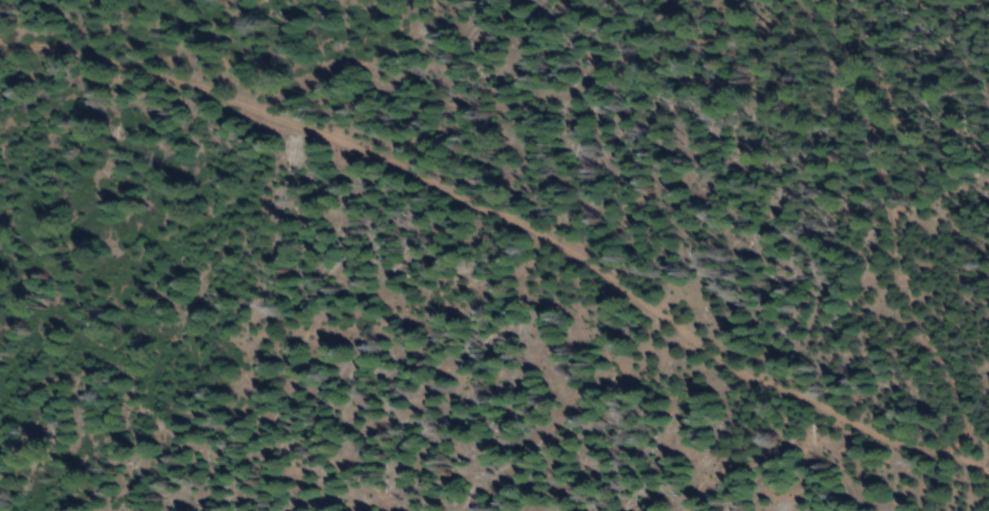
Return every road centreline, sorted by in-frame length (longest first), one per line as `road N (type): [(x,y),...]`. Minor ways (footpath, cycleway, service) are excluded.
road 1 (track): [(988,475),(733,366),(616,282),(593,253),(378,154),(75,49),(0,58)]
road 2 (track): [(0,321),(2,289),(79,207),(380,47),(433,0)]
road 3 (track): [(827,0),(883,170),(912,297),(988,447)]

